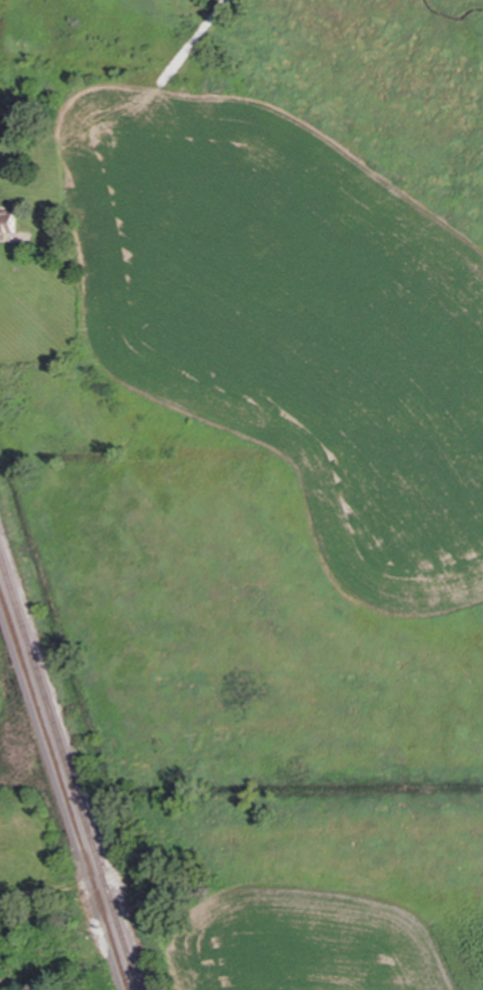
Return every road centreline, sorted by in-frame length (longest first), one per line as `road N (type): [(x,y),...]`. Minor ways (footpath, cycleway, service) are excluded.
road 1 (track): [(0,900),(138,870)]

